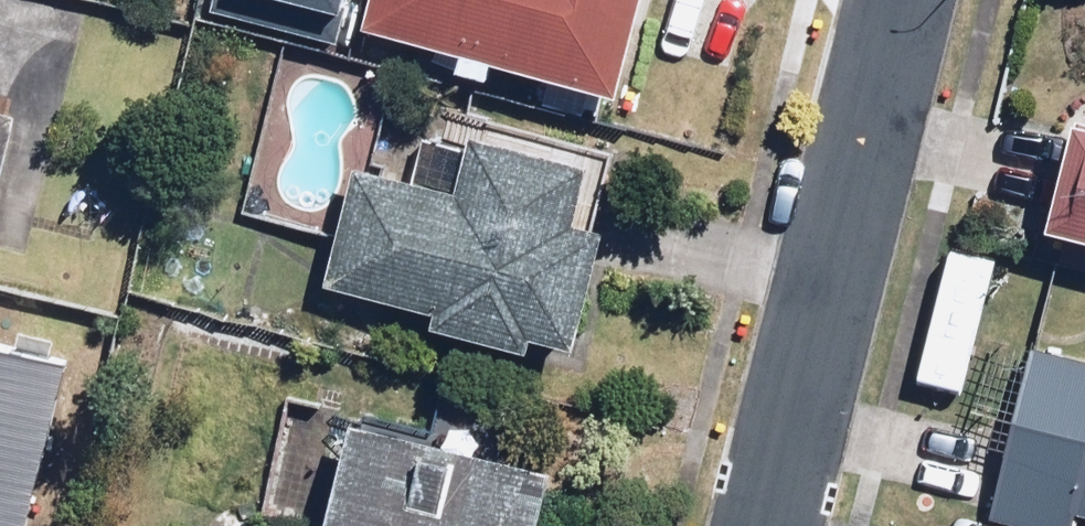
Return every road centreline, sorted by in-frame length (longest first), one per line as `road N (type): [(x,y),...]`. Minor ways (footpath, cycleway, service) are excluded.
road 1 (residential): [(757,525),(889,0)]

